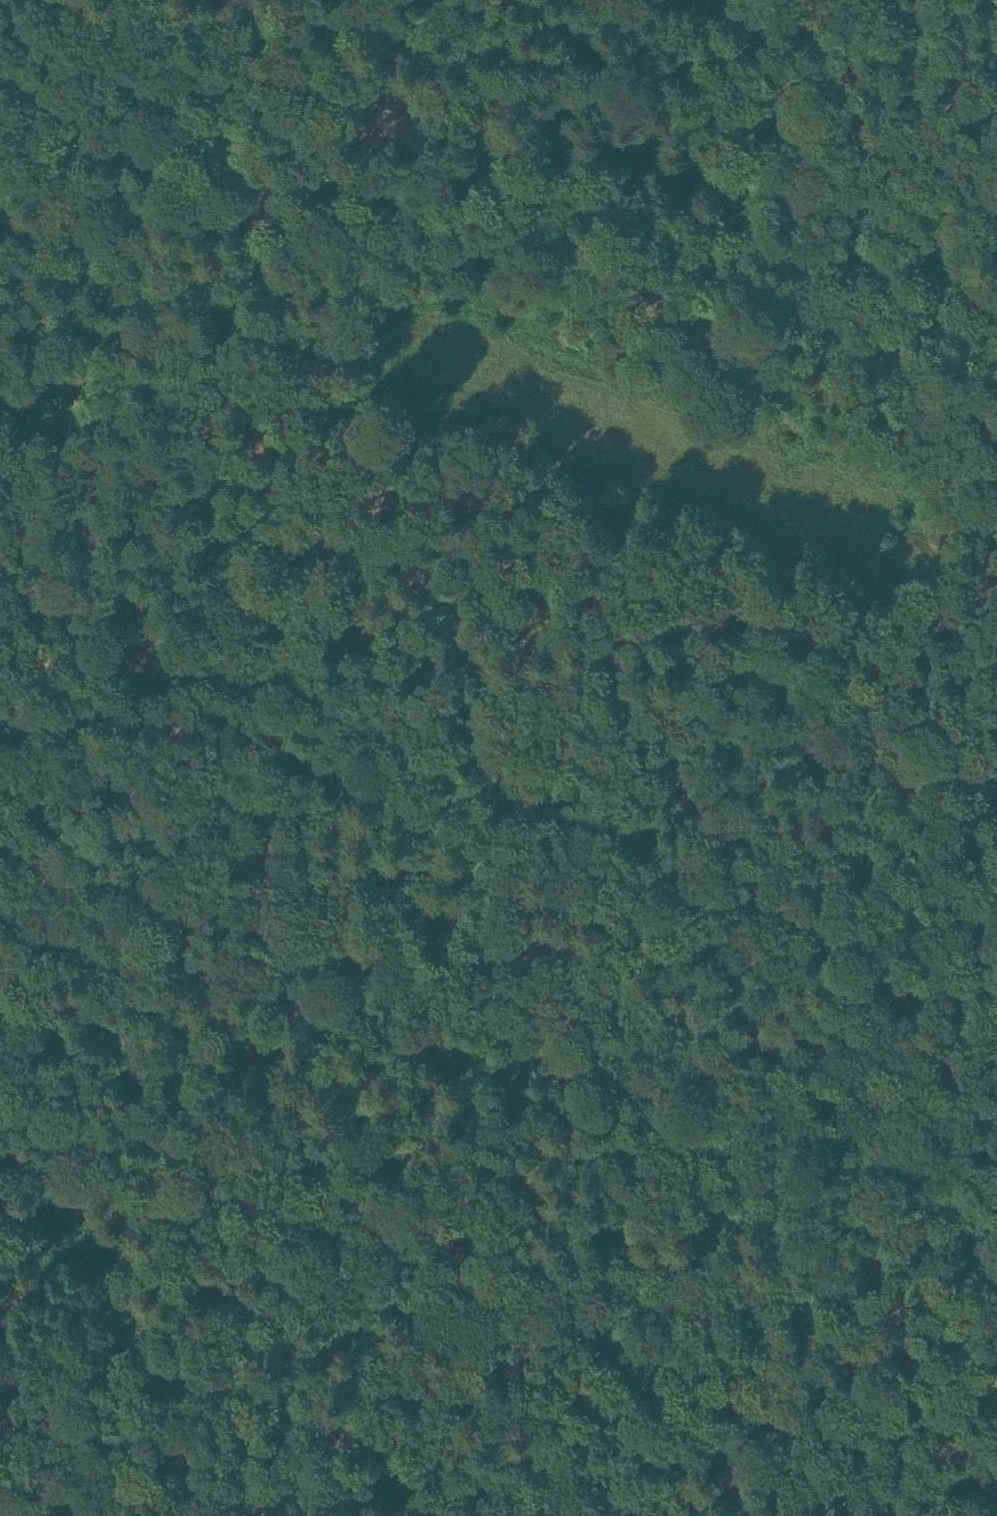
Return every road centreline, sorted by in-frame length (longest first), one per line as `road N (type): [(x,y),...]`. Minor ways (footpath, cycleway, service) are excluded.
road 1 (track): [(0,486),(194,0)]

